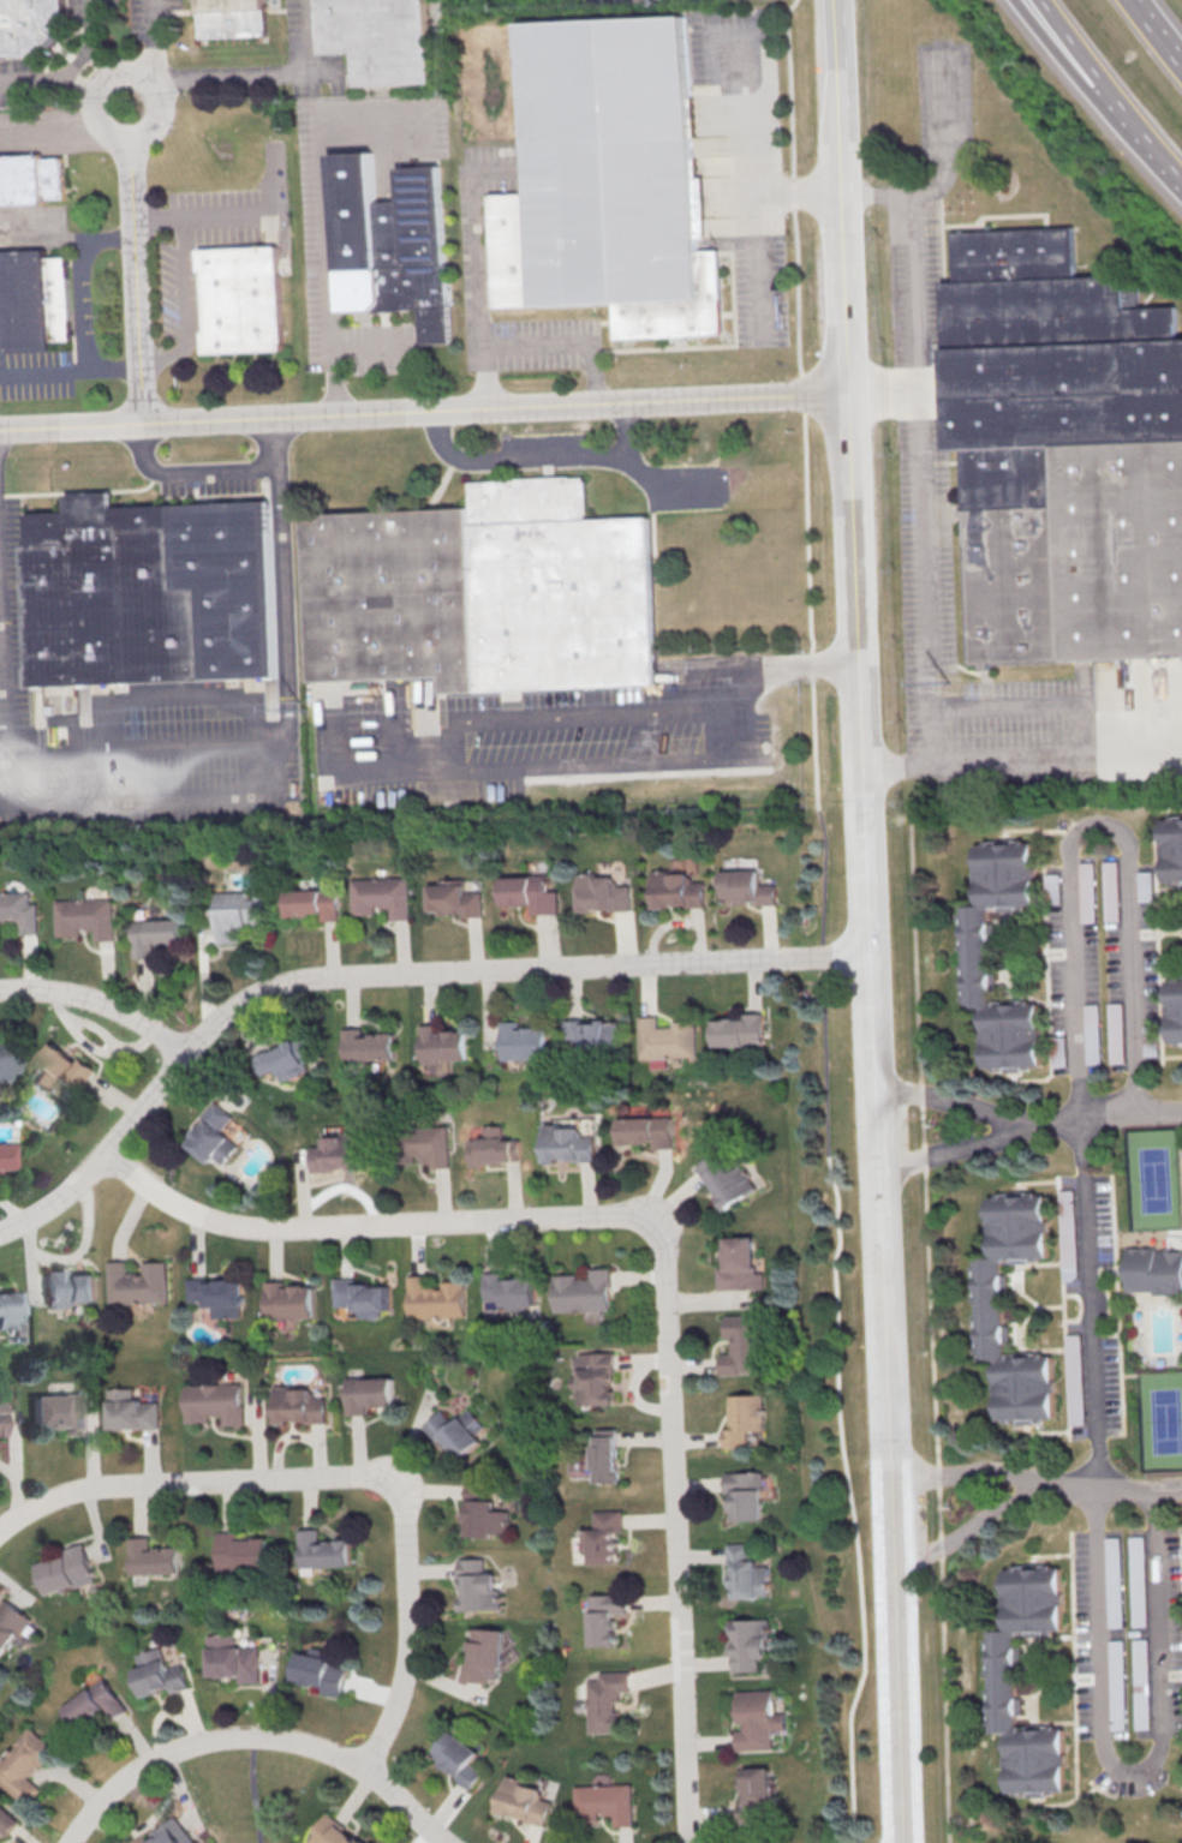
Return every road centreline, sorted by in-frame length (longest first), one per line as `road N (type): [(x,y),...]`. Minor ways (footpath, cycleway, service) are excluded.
road 1 (tertiary): [(905,1842),(834,0)]
road 2 (residential): [(868,952),(282,981),(204,1029),(58,1204),(0,1232)]
road 3 (residential): [(847,390),(0,429)]
road 4 (residential): [(0,1529),(59,1497),(106,1485),(370,1474),(398,1488),(413,1564),(407,1676),(365,1770)]
road 5 (residential): [(688,1842),(667,1286),(650,1223)]
road 6 (residential): [(650,1223),(627,1214),(235,1226),(179,1205),(107,1151)]
road 7 (residential): [(452,1842),(333,1752),(256,1737),(226,1737),(130,1766),(72,1842)]
road 8 (residential): [(142,418),(131,137)]
road 9 (motorway): [(1054,0),(1181,171)]
road 10 (residential): [(131,137),(154,126),(162,102),(154,80),(127,71),(105,82),(96,106),(107,128),(131,137)]
road 11 (motorway): [(1023,0),(1114,116),(1159,144)]
road 12 (residential): [(0,992),(102,1003),(185,1053)]

